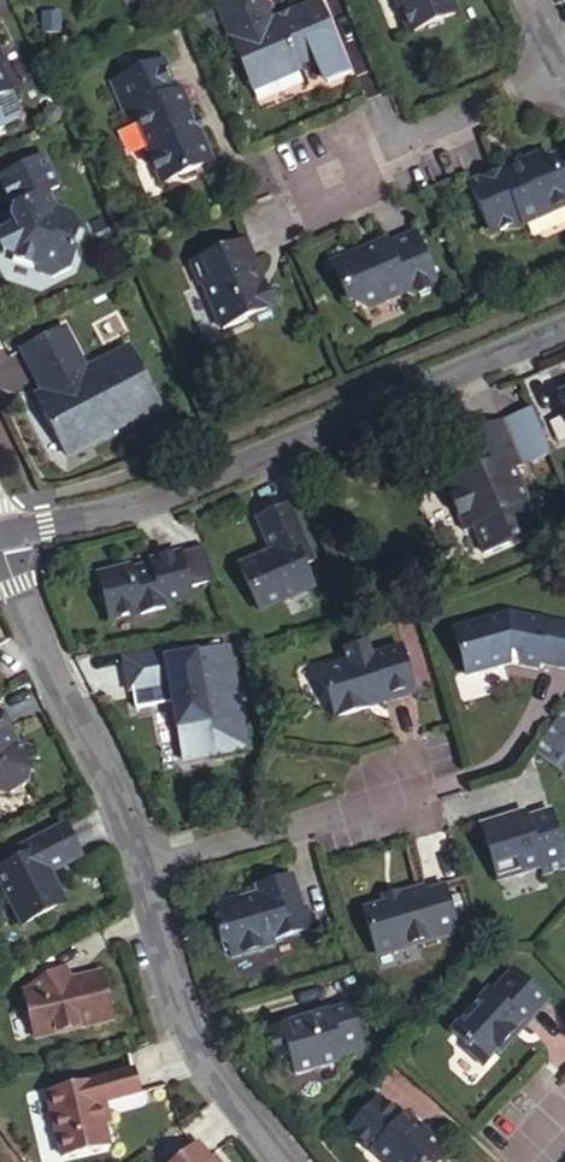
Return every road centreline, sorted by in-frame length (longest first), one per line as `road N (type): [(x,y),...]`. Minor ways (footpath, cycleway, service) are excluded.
road 1 (residential): [(564,318),(147,496),(1,533)]
road 2 (residential): [(139,862),(1,533)]
road 3 (residential): [(281,1161),(194,1045),(139,862)]
road 4 (residential): [(139,862),(389,794)]
road 5 (residential): [(564,73),(328,177)]

